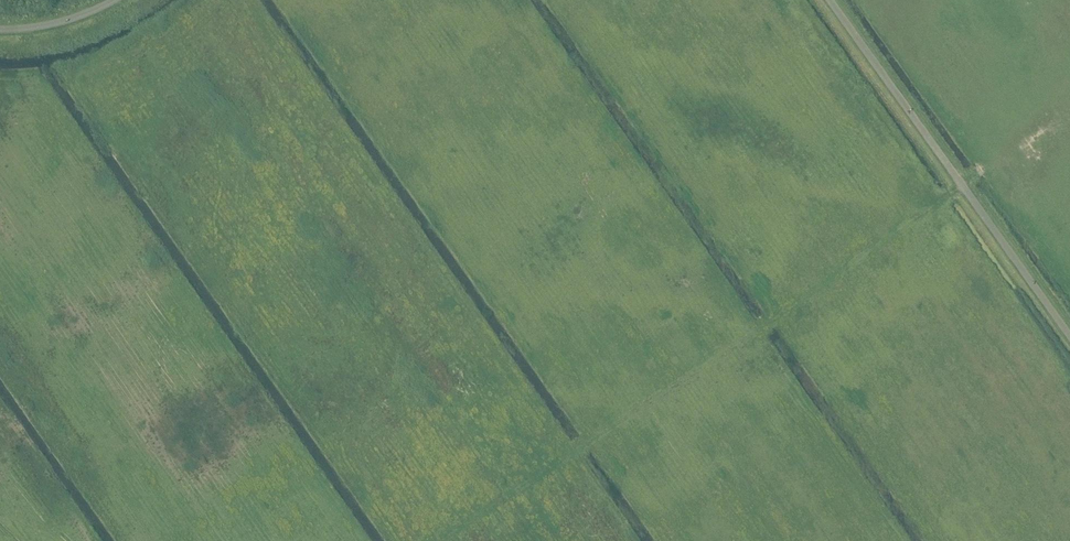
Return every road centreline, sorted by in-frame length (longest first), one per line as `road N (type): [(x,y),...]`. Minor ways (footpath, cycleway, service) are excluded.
road 1 (unclassified): [(1069,334),(831,0)]

